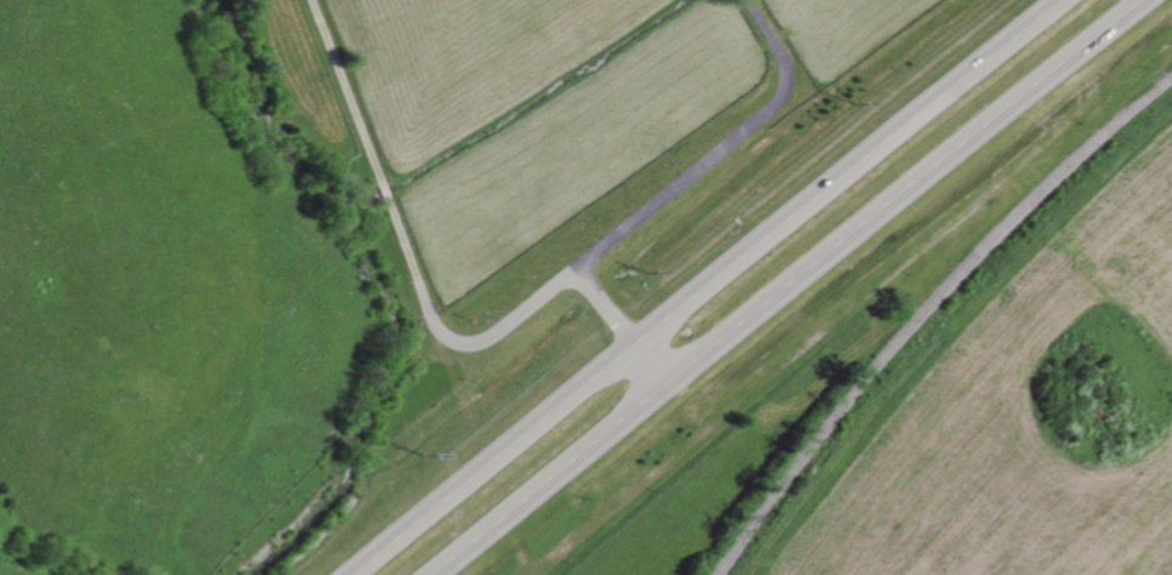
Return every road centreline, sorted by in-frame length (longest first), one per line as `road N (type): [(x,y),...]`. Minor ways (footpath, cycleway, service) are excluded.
road 1 (trunk): [(424,574),(1135,0)]
road 2 (trunk): [(1051,0),(627,342)]
road 3 (trunk): [(627,342),(341,574)]

